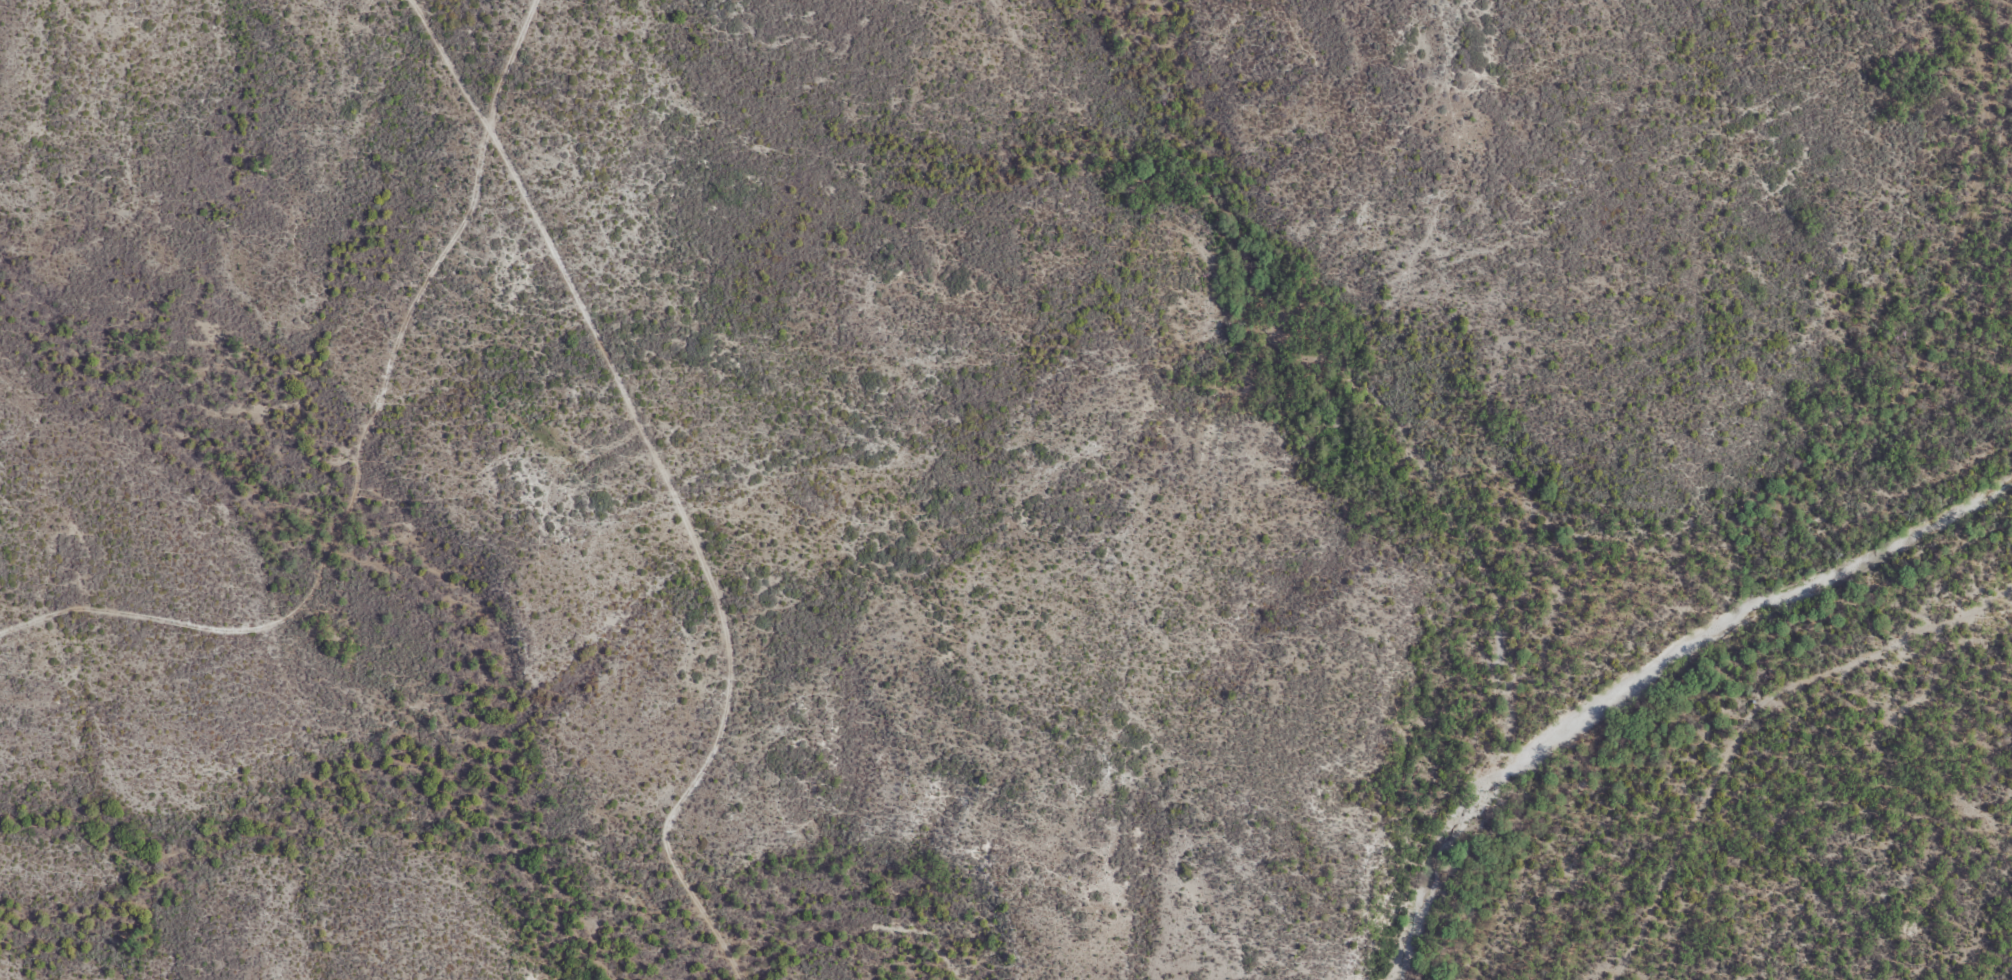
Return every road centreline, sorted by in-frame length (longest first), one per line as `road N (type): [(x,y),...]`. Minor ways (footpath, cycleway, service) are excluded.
road 1 (residential): [(0,636),(62,612),(98,608),(208,628),(268,627),(323,592),(359,503),(366,449),(391,398),(412,321),(474,223),(500,105),(543,0)]

